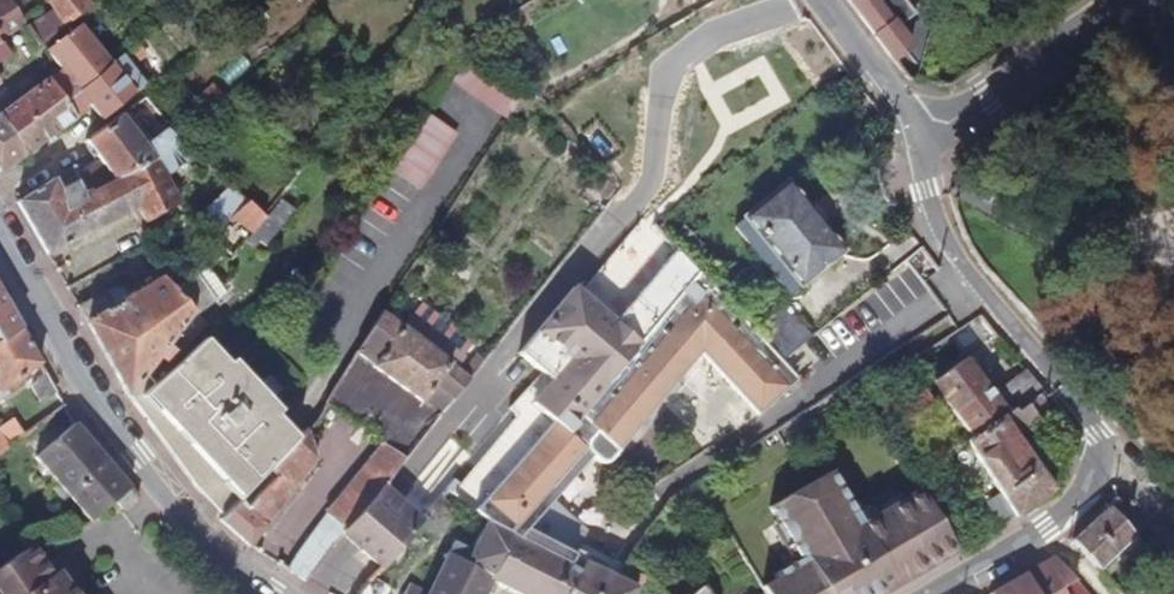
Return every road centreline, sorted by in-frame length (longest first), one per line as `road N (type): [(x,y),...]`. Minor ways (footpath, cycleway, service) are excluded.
road 1 (residential): [(920,143),(937,224),(982,294),(1069,394),(1105,448),(1101,476),(1049,529),(937,593)]
road 2 (primary): [(258,593),(132,462),(0,251)]
road 3 (residential): [(920,143),(1131,0)]
road 4 (residential): [(818,0),(920,143)]

